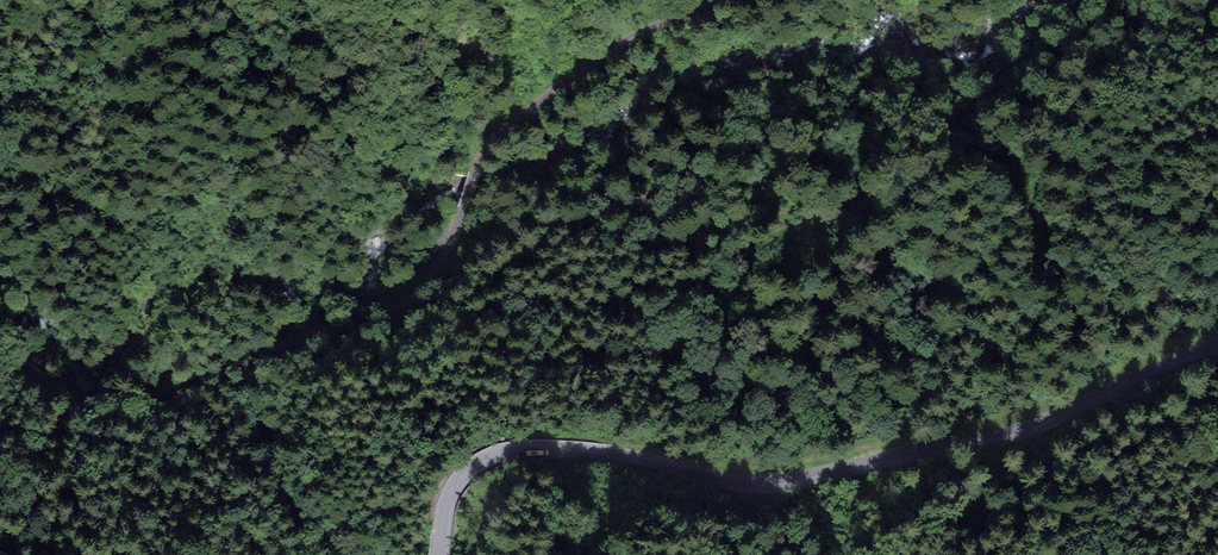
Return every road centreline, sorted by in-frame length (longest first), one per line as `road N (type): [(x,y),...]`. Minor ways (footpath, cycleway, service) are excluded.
road 1 (unclassified): [(0,299),(20,357),(35,375),(75,399),(110,404),(154,398),(386,312),(422,288),(496,137),(600,60),(728,0)]
road 2 (tertiary): [(441,554),(453,486),(503,453),(582,451),(734,481),(786,481),(999,437),(1217,343)]

